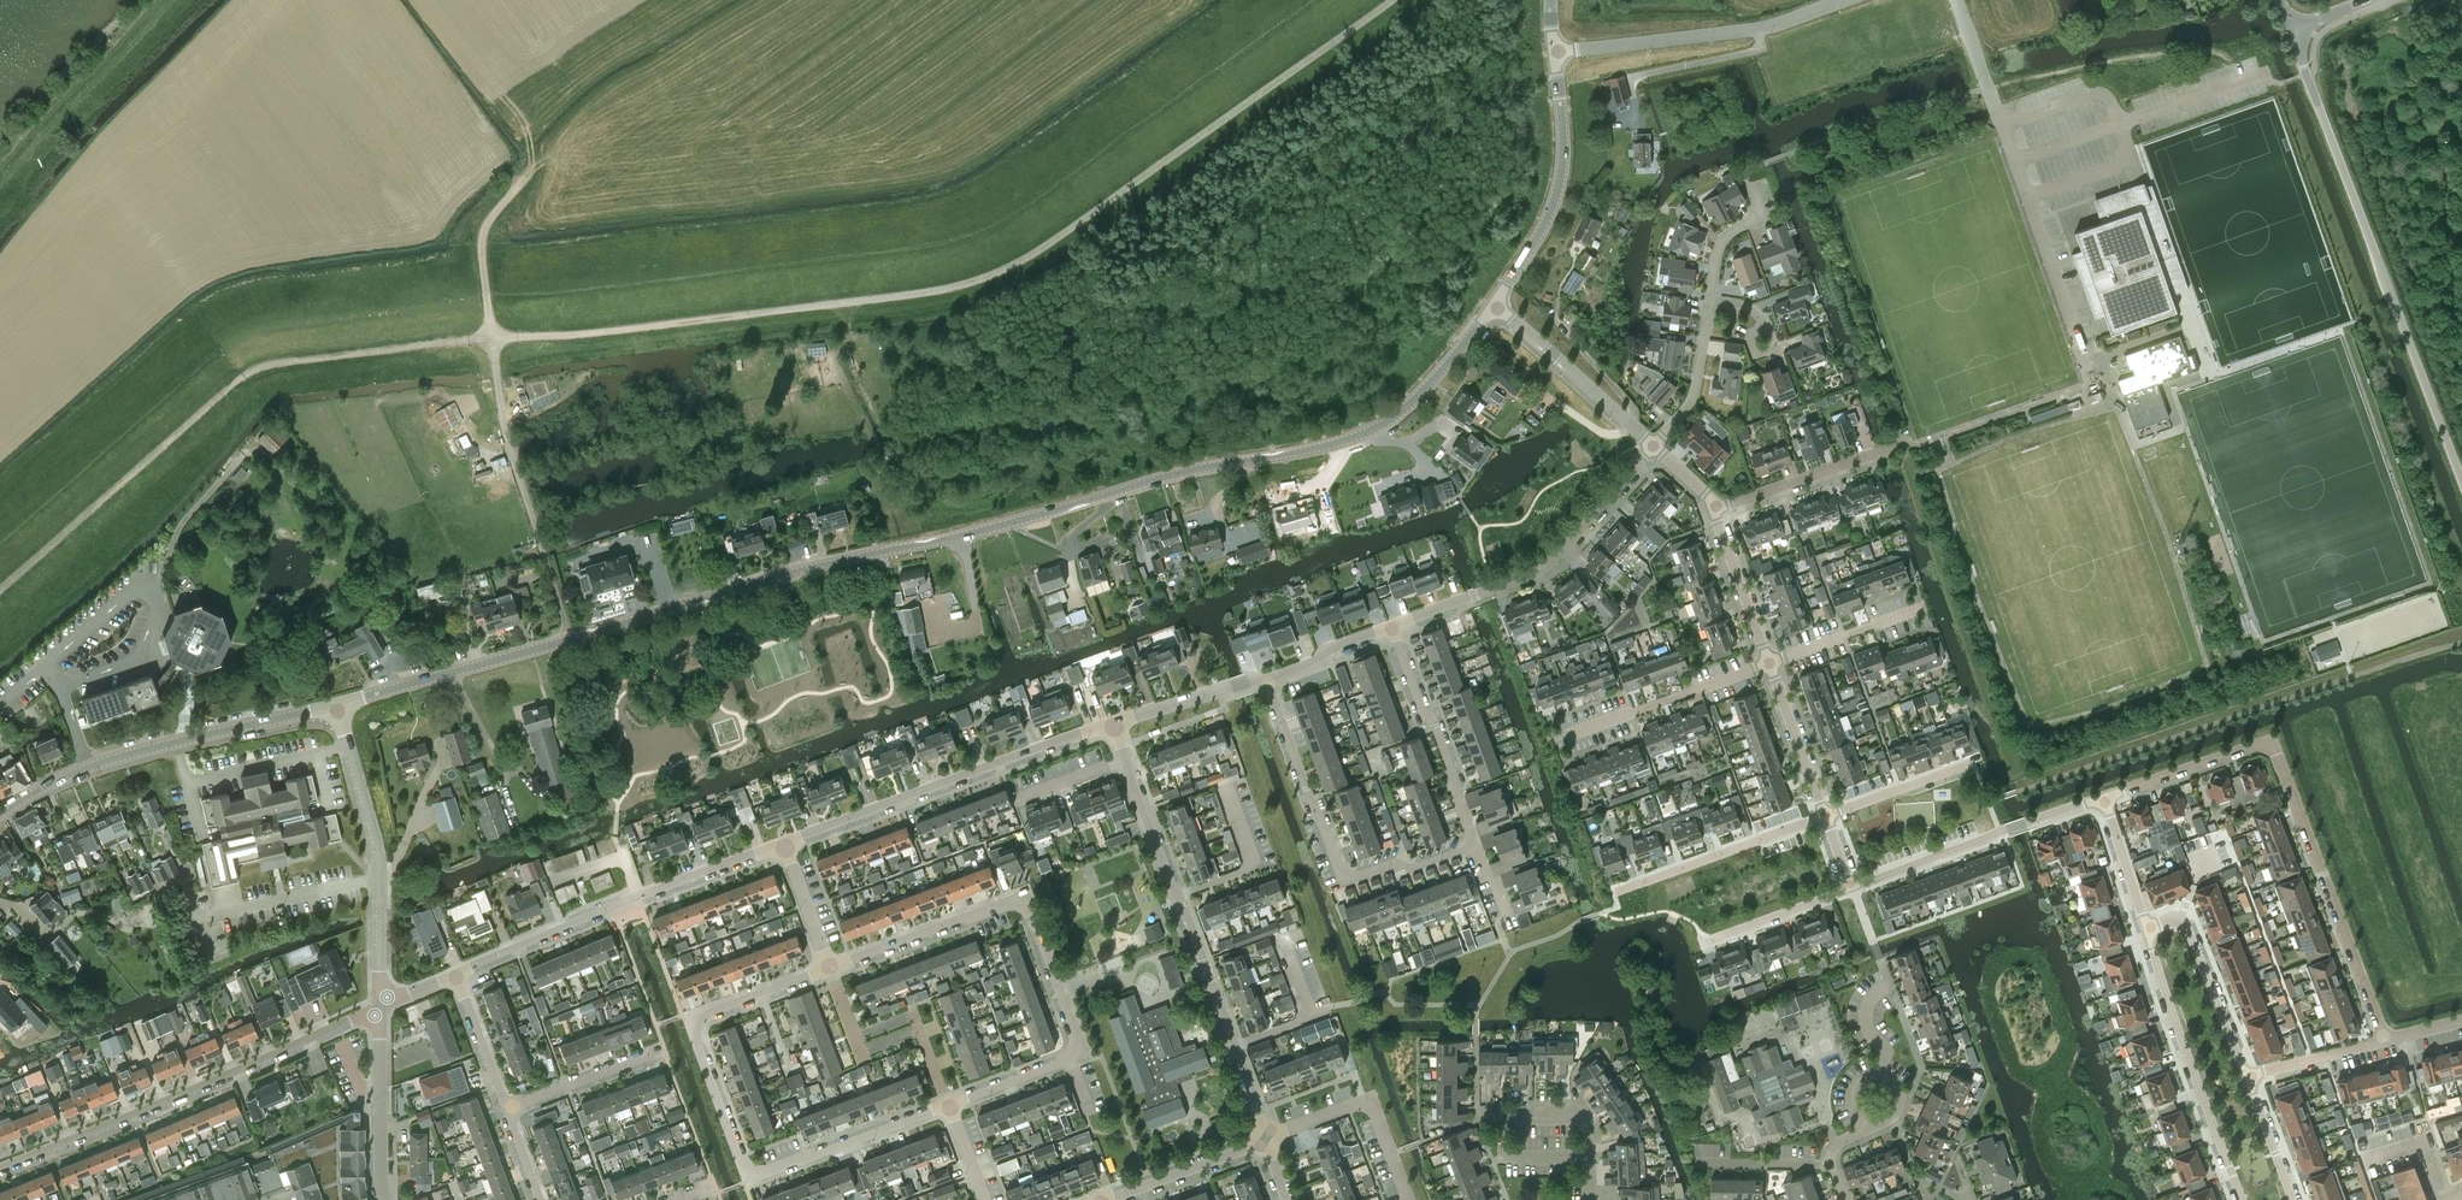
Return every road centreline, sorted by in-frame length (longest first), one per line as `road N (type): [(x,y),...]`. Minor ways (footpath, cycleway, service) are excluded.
road 1 (track): [(0,587),(242,375),(266,363),(947,289),(1038,251),(1391,0)]
road 2 (secondary): [(336,706),(794,572),(986,529),(1188,472),(1347,441),(1409,404),(1494,307)]
road 3 (residential): [(829,967),(694,1019),(747,1178),(948,1104)]
road 4 (residential): [(948,1104),(1081,1054),(1025,898),(829,967)]
road 5 (residential): [(2384,1042),(2273,749),(2260,745),(2104,798)]
road 6 (unclassified): [(2461,484),(2292,29)]
road 7 (residential): [(379,1007),(0,1166)]
road 8 (track): [(521,180),(489,220),(482,260),(504,429),(543,554)]
road 9 (secondary): [(0,814),(130,754),(336,706)]
road 10 (residential): [(1476,846),(1343,882),(1267,681)]
road 11 (residential): [(784,843),(1112,722)]
road 12 (residential): [(1392,626),(1546,566),(1654,445)]
road 13 (unclassified): [(1555,52),(1758,28),(1844,0)]
road 14 (residential): [(2142,925),(2243,1199)]
road 15 (secondary): [(1494,307),(1557,196),(1563,151),(1555,52)]
road 16 (residential): [(2104,798),(1853,889)]
road 17 (unclassified): [(2013,163),(2262,75)]
road 18 (residential): [(1476,846),(1392,626)]
road 19 (residential): [(2247,1077),(2187,908),(2142,925)]
road 20 (residential): [(1612,889),(1826,815)]
road 21 (residential): [(1409,1199),(1371,1100),(1266,1140)]
road 22 (residential): [(1563,735),(1769,664)]
road 23 (residential): [(1654,445),(1494,307)]
road 24 (residential): [(1712,509),(1913,445)]
road 25 (residential): [(454,974),(638,897)]
road 26 (residential): [(386,1199),(379,1007)]
road 27 (residential): [(1178,896),(1112,722)]
road 28 (unclassified): [(2013,163),(2076,338)]
road 29 (residential): [(380,878),(336,706)]
road 30 (unclassified): [(1957,0),(2013,163)]
road 31 (residential): [(1108,1199),(1266,1140)]
road 32 (residential): [(216,914),(380,878)]
road 33 (residential): [(1178,896),(1254,867),(1226,787)]
road 34 (residential): [(1769,664),(1712,509)]
road 35 (residential): [(507,1109),(661,1051)]
road 36 (residential): [(1769,664),(1923,607)]
road 37 (residential): [(1235,1046),(1311,1016),(1284,939)]
road 38 (residential): [(1596,1199),(1583,1118),(1503,1115)]
road 39 (residential): [(1826,815),(1769,664)]
road 40 (residential): [(1654,445),(1693,400),(1710,300)]
road 41 (residential): [(1235,1046),(1178,896)]
road 42 (residential): [(1112,722),(1267,681)]
road 43 (residential): [(1853,889),(1703,944)]
road 44 (residential): [(1826,815),(1976,762)]
road 45 (residential): [(638,897),(784,843)]
road 46 (residential): [(507,1109),(454,974)]
road 47 (residential): [(2384,1042),(2247,1077)]
road 48 (residential): [(1267,681),(1318,661),(1326,649),(1392,626)]
road 49 (residential): [(1710,300),(1720,248),(1755,216),(1746,181)]
road 50 (residential): [(1696,1162),(1831,1165)]
road 51 (residential): [(2142,925),(2104,798)]
road 52 (residential): [(829,967),(784,843)]
road 53 (residential): [(2292,1199),(2247,1077)]
road 54 (residential): [(379,1007),(380,878)]

